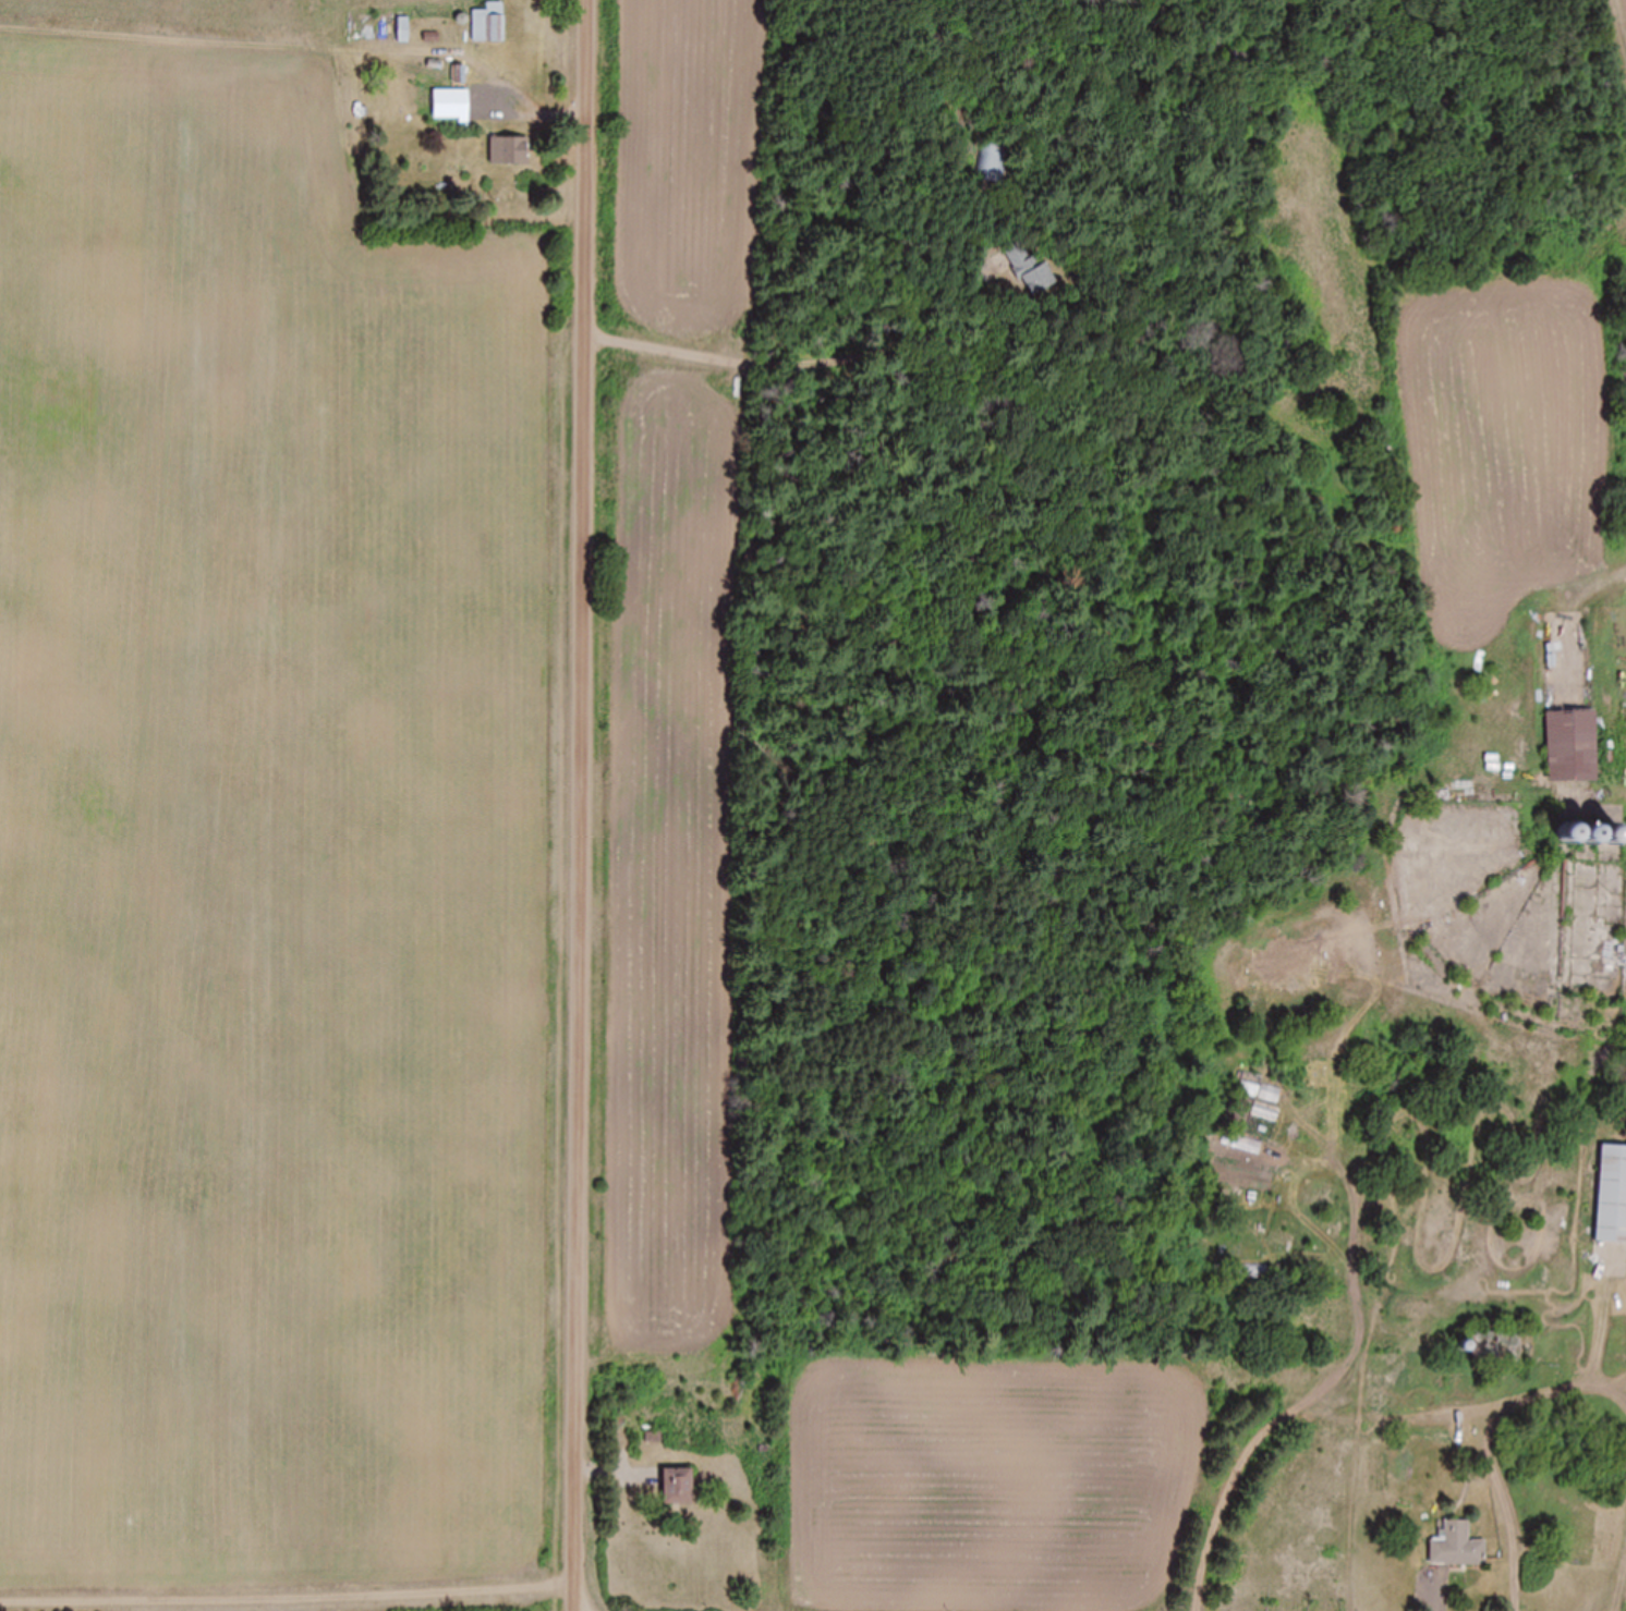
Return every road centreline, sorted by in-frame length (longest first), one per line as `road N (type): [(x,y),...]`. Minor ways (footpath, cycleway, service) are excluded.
road 1 (residential): [(576,1610),(584,0)]

